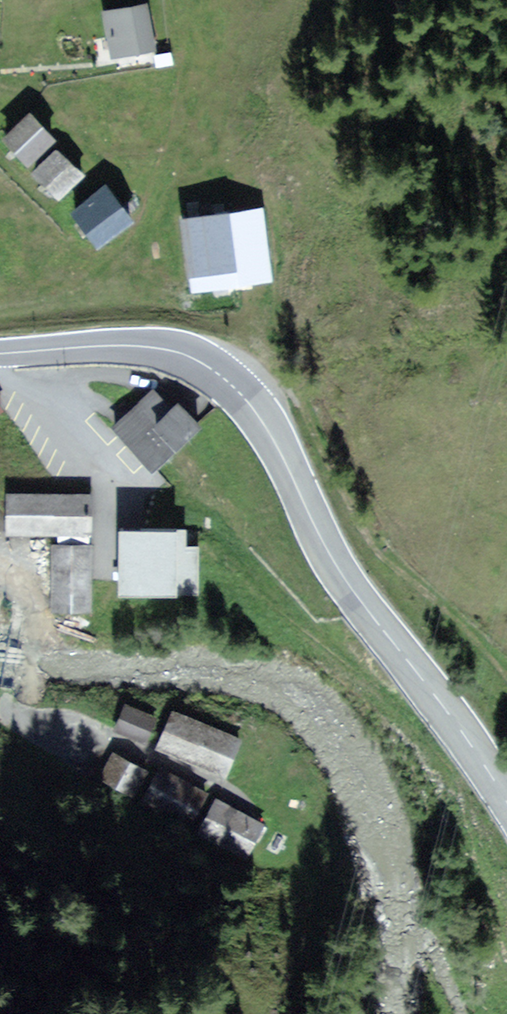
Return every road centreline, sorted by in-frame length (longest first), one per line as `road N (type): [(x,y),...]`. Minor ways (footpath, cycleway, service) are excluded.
road 1 (secondary): [(506,805),(328,551),(276,439),(243,393),(171,351),(115,345),(0,353)]

